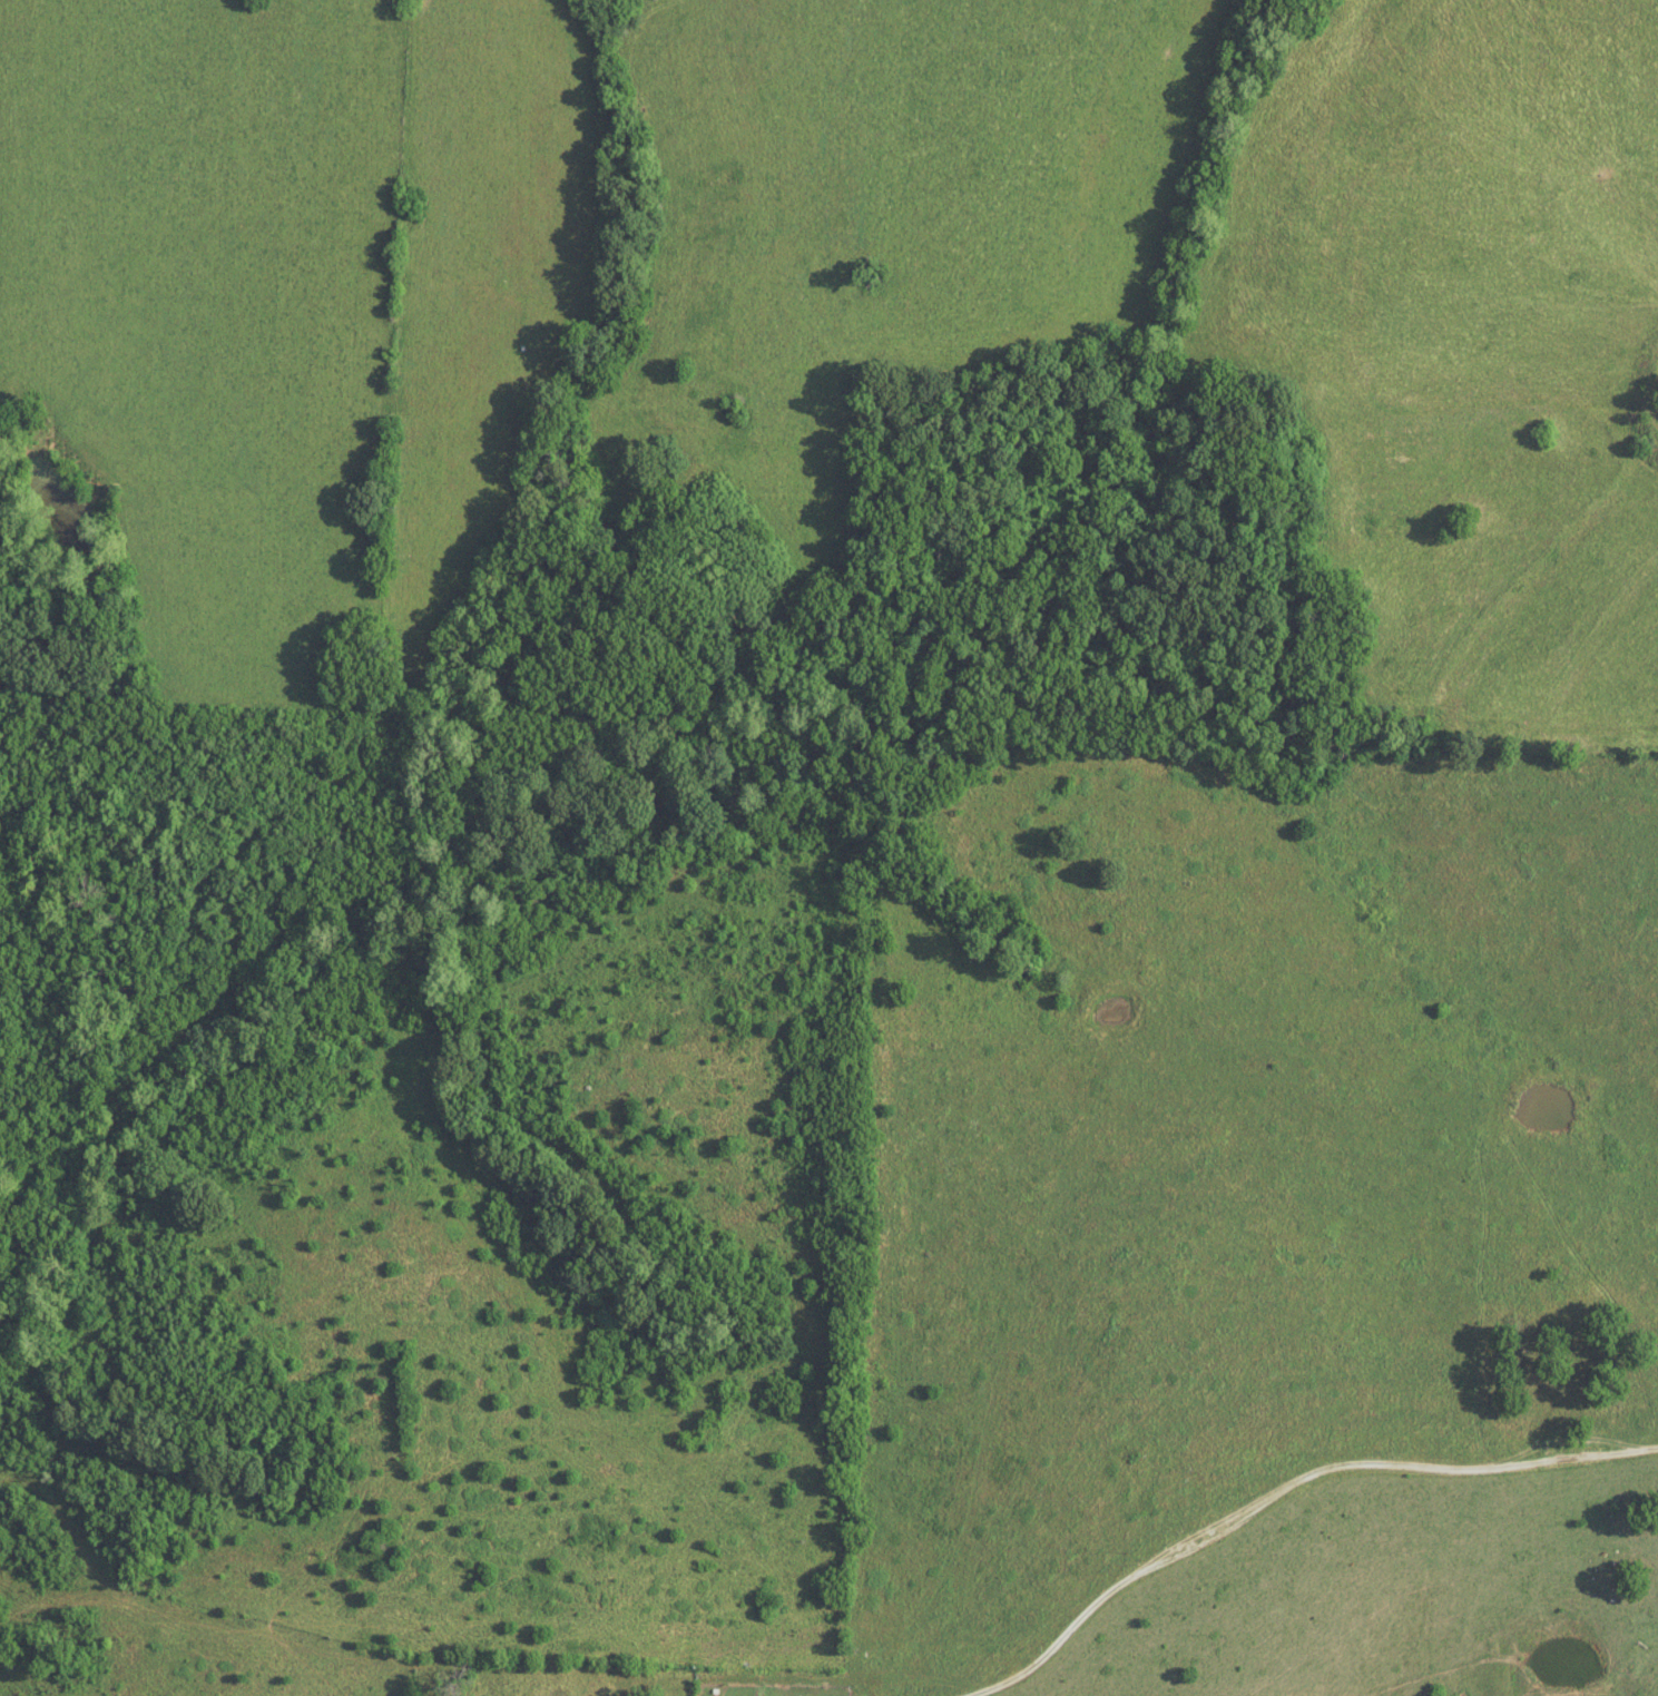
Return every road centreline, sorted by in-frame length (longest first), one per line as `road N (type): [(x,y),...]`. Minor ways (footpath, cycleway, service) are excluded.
road 1 (residential): [(990,1695),(1031,1679),(1127,1589),(1321,1482),(1519,1474),(1657,1454)]

